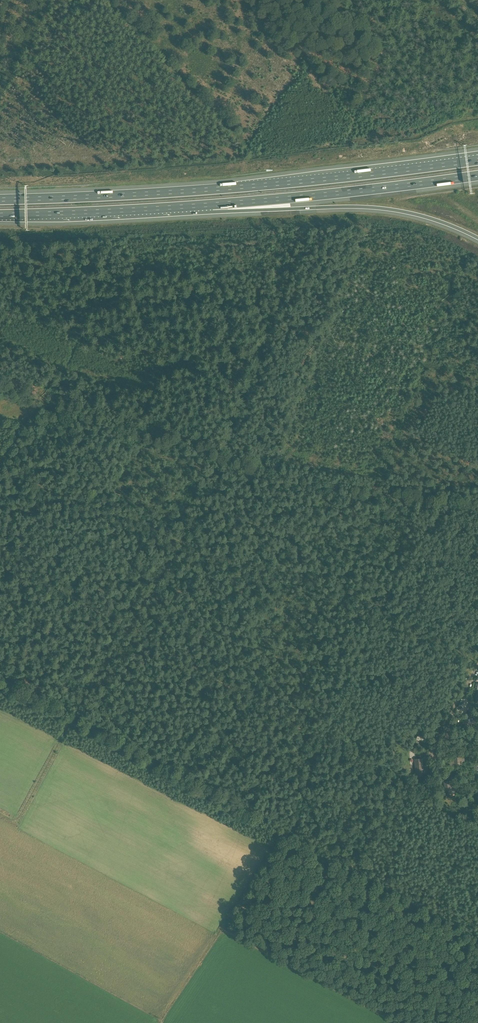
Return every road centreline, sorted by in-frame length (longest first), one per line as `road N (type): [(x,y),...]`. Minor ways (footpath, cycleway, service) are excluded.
road 1 (track): [(0,556),(477,832)]
road 2 (track): [(0,468),(477,662)]
road 3 (motorway): [(477,159),(298,182),(0,200)]
road 4 (track): [(56,397),(212,446),(477,494)]
road 5 (track): [(228,447),(225,469),(74,716)]
road 6 (motorway): [(210,205),(390,210),(477,239)]
road 7 (motorway): [(210,205),(477,176)]
road 8 (track): [(74,716),(284,826)]
road 9 (track): [(284,826),(477,940)]
road 10 (motorway): [(0,215),(210,205)]

